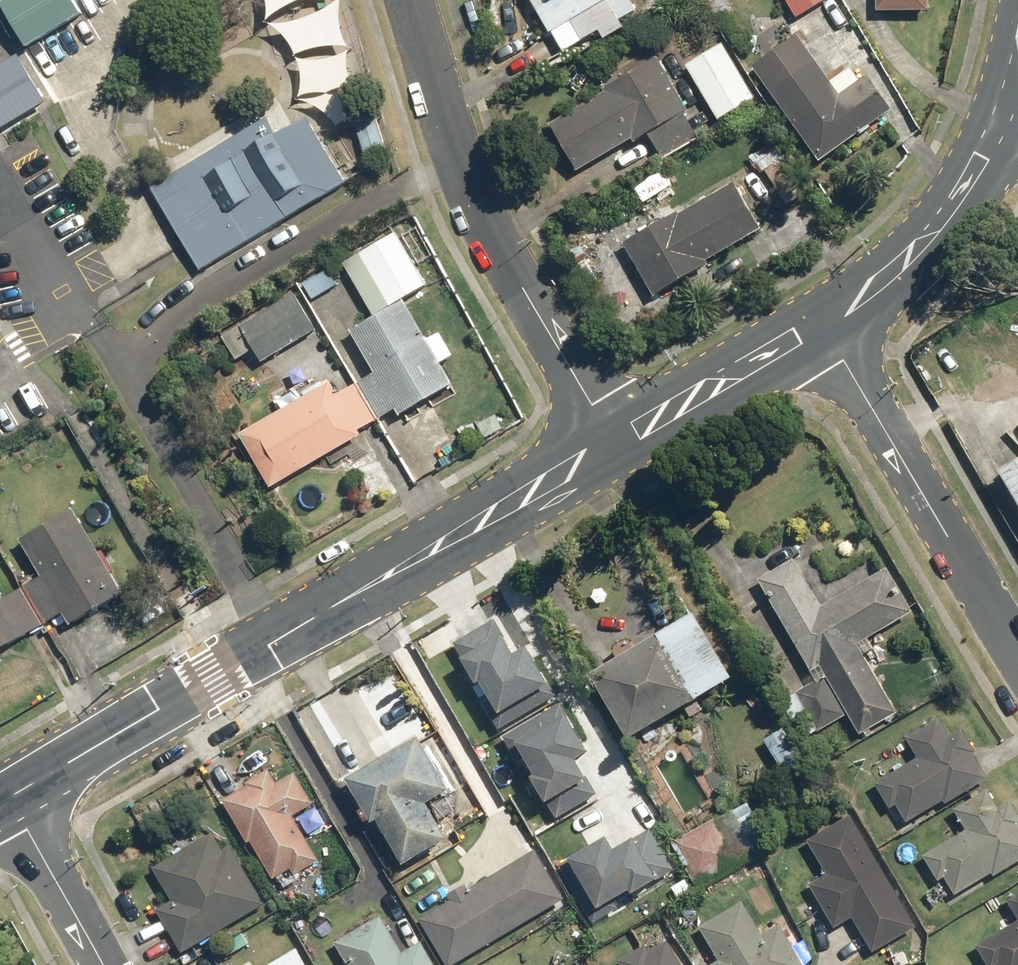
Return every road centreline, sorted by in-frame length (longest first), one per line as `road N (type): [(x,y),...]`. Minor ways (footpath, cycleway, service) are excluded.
road 1 (tertiary): [(611,439),(9,799)]
road 2 (residential): [(407,0),(457,167),(611,439)]
road 3 (residential): [(1017,646),(822,320)]
road 4 (tertiary): [(822,320),(611,439)]
road 5 (tertiary): [(990,161),(930,242),(822,320)]
road 6 (residential): [(9,799),(103,964)]

